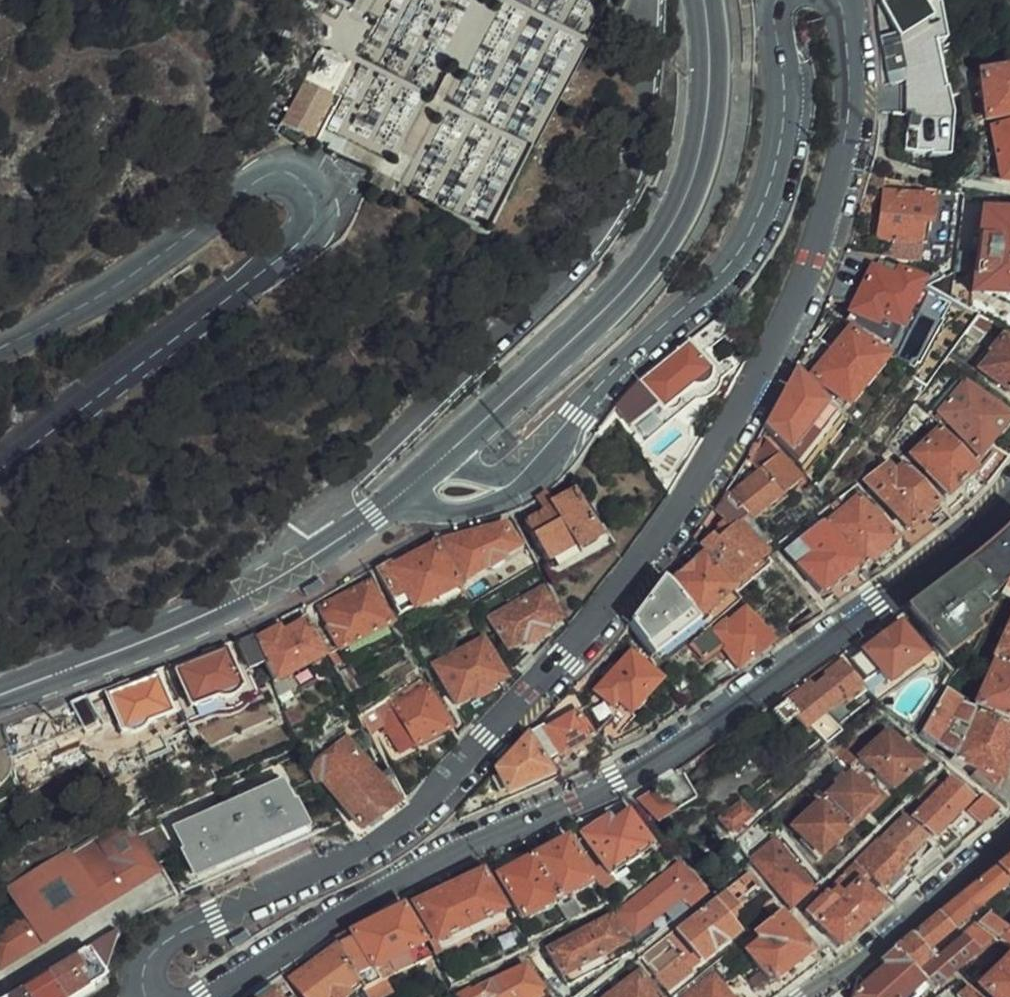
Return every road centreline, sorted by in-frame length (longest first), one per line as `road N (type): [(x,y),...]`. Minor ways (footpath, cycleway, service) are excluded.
road 1 (secondary): [(836,0),(851,62),(852,120),(821,237),(760,375),(636,572),(416,811),(382,838),(171,938),(144,970),(145,996)]
road 2 (secondary): [(212,996),(392,888),(669,755),(927,572),(1009,496)]
road 3 (tertiary): [(0,468),(298,248),(312,229),(309,187),(284,171),(246,184),(115,285),(0,348)]
road 4 (unclassified): [(337,542),(330,502),(567,272),(611,216),(646,118),(650,0)]
road 5 (secondary): [(530,468),(619,368),(732,262),(756,224),(776,174),(787,107),(779,0)]
road 6 (primary): [(457,448),(629,291),(665,244),(692,189),(708,132),(715,62),(706,0)]
road 7 (primary): [(0,696),(137,645),(337,542)]
road 8 (residential): [(1009,834),(802,996)]
road 9 (secondary): [(409,494),(443,517),(461,516),(520,493),(530,468)]

